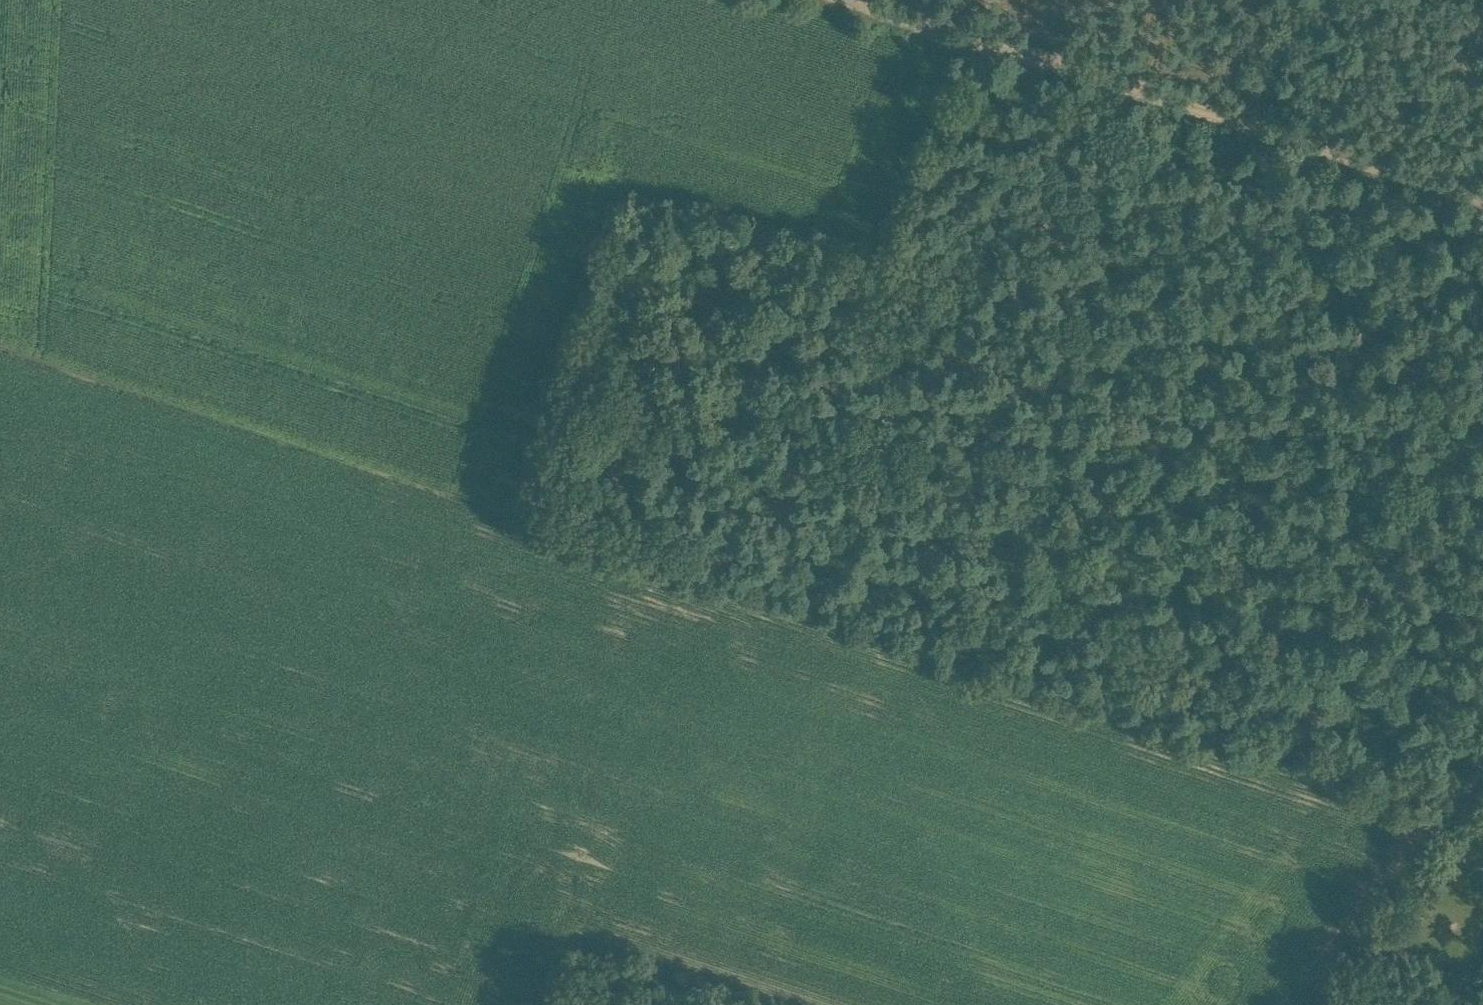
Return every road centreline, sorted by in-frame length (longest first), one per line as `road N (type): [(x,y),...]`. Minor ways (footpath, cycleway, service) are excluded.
road 1 (track): [(1458,185),(874,0)]
road 2 (track): [(1482,757),(1412,828),(1295,1004)]

